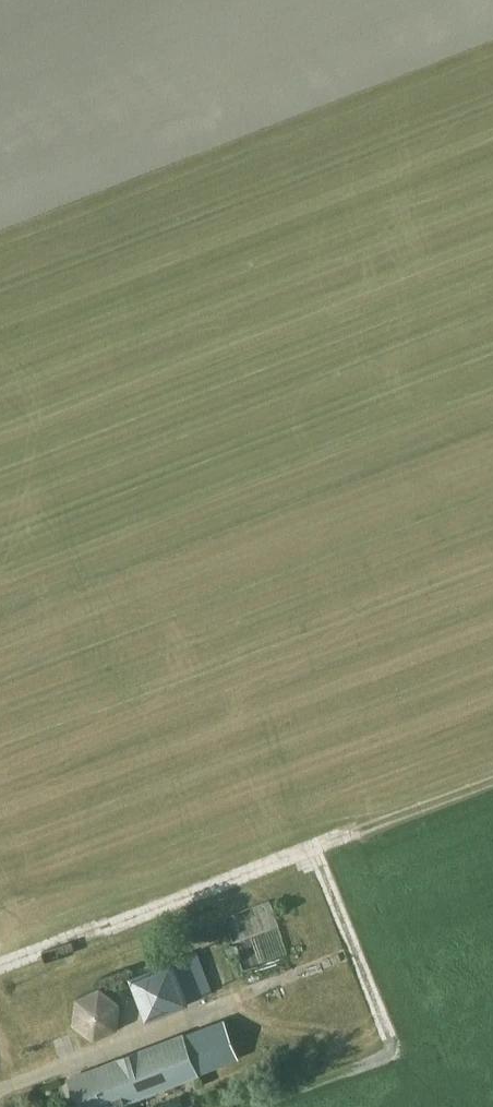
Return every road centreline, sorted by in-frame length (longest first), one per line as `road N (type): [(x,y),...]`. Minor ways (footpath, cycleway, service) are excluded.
road 1 (track): [(347,834),(492,777)]

